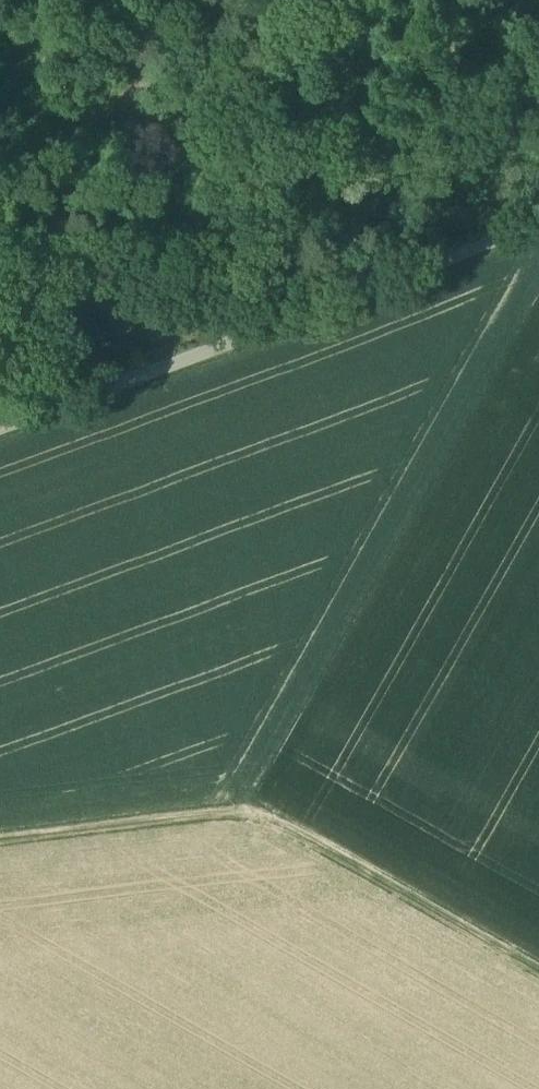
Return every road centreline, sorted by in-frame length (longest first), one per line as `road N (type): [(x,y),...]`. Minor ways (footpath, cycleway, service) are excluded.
road 1 (track): [(0,837),(245,807),(538,973)]
road 2 (unclassified): [(538,222),(0,428)]

